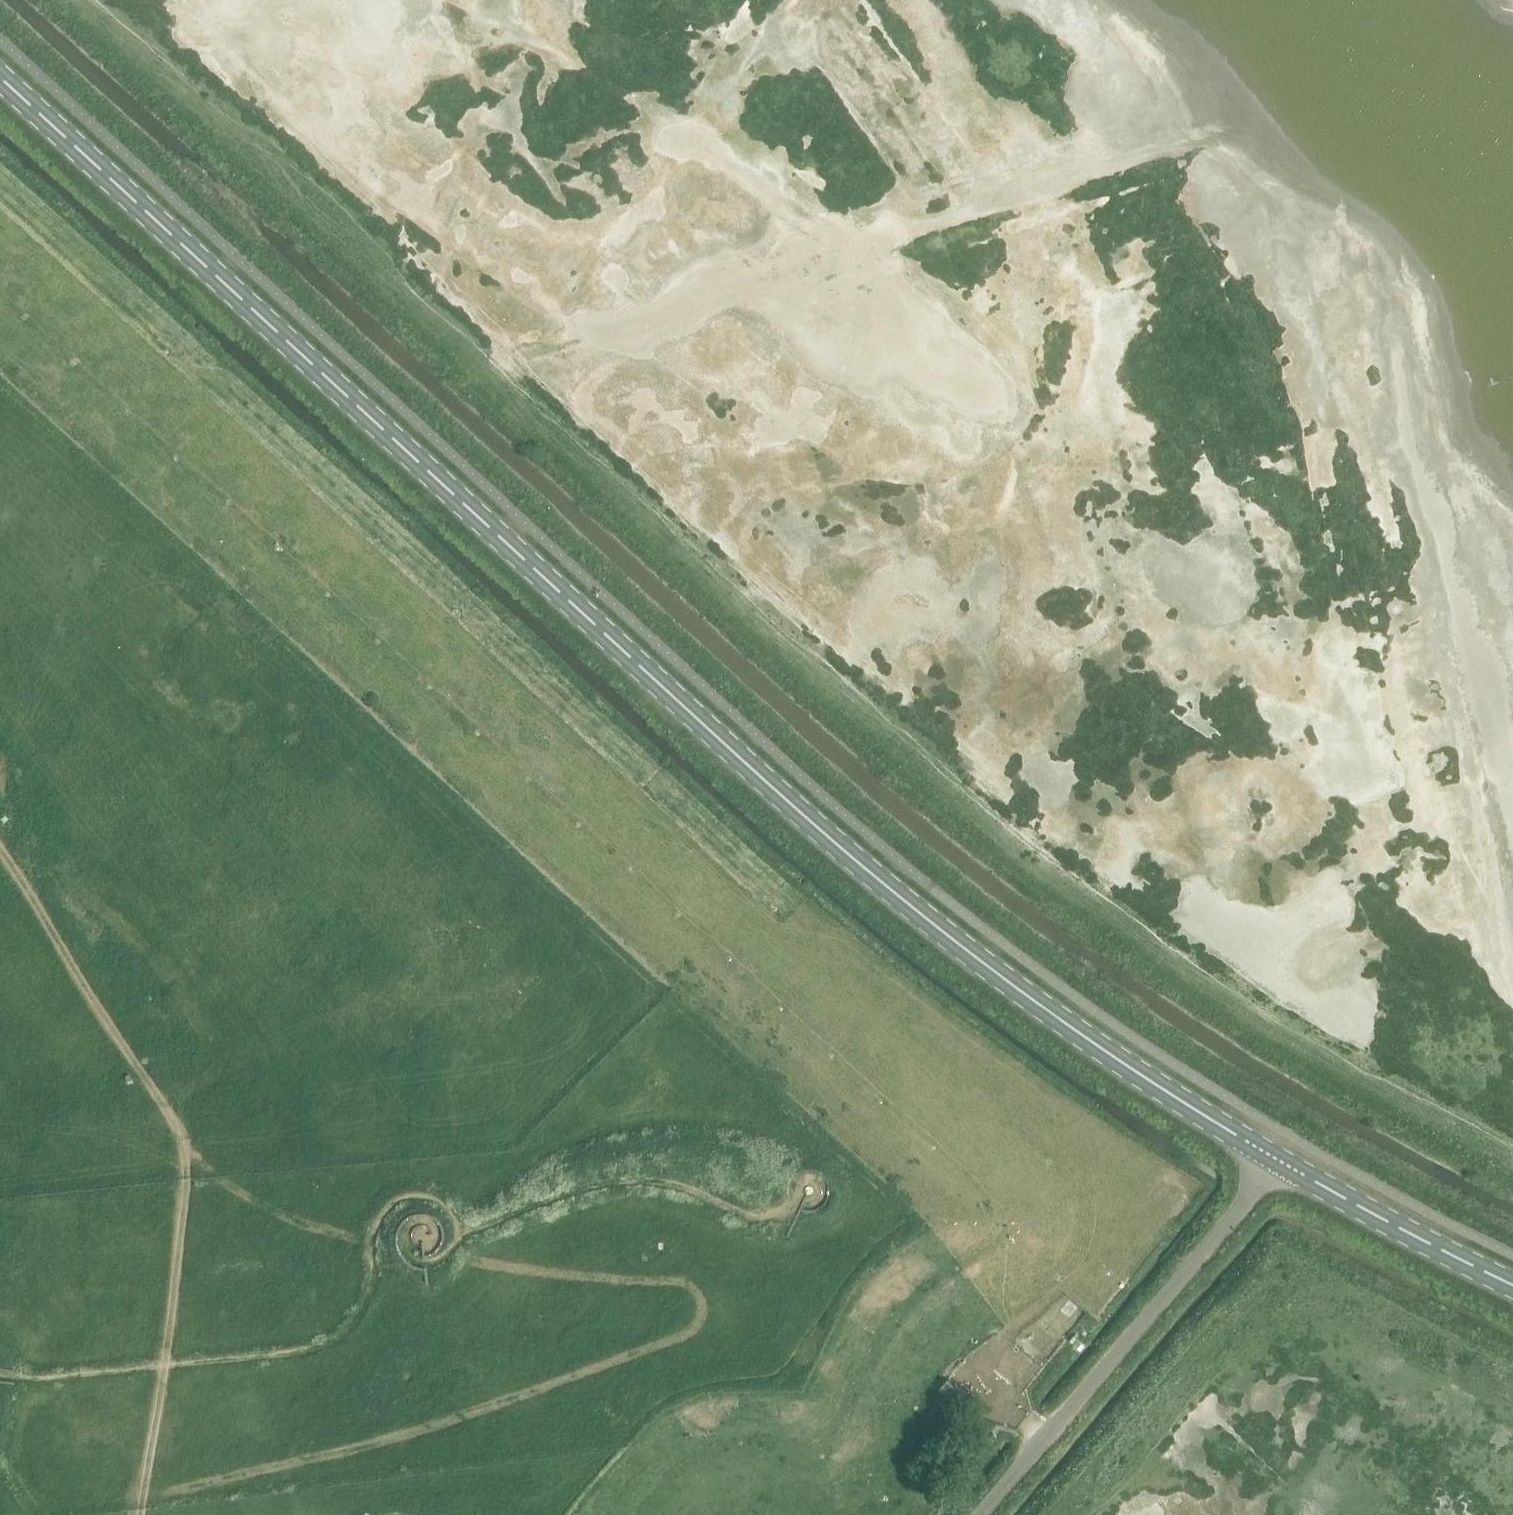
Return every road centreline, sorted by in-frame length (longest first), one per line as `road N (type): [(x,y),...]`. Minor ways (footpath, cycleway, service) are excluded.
road 1 (primary): [(1276,1158),(1037,1004),(904,903),(0,76)]
road 2 (unclassified): [(981,1514),(1276,1158)]
road 3 (primary): [(1512,1287),(1276,1158)]

